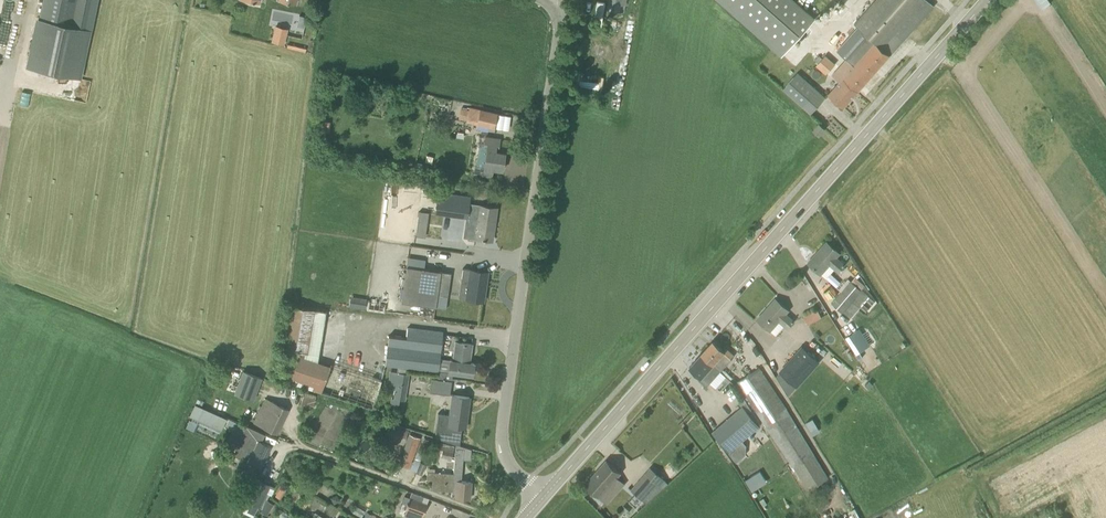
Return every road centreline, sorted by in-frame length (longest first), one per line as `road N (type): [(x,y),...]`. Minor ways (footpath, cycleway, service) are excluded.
road 1 (secondary): [(542,500),(988,0)]
road 2 (unclassified): [(542,500),(517,478),(504,444),(563,0)]

